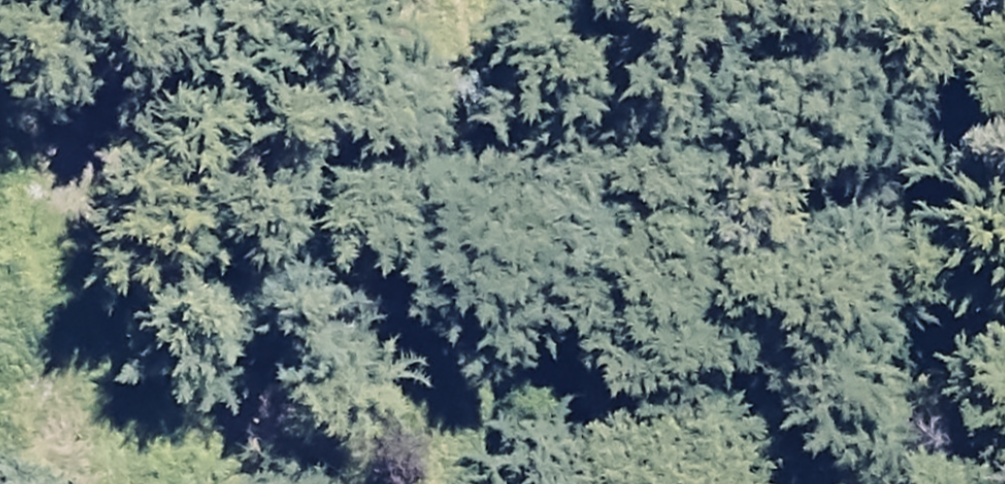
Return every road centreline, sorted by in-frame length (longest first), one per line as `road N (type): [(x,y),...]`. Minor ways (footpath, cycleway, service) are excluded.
road 1 (residential): [(642,75),(603,113),(41,146)]
road 2 (unclassified): [(642,75),(705,153),(731,258),(743,483)]
road 3 (unclassified): [(41,146),(60,483)]

